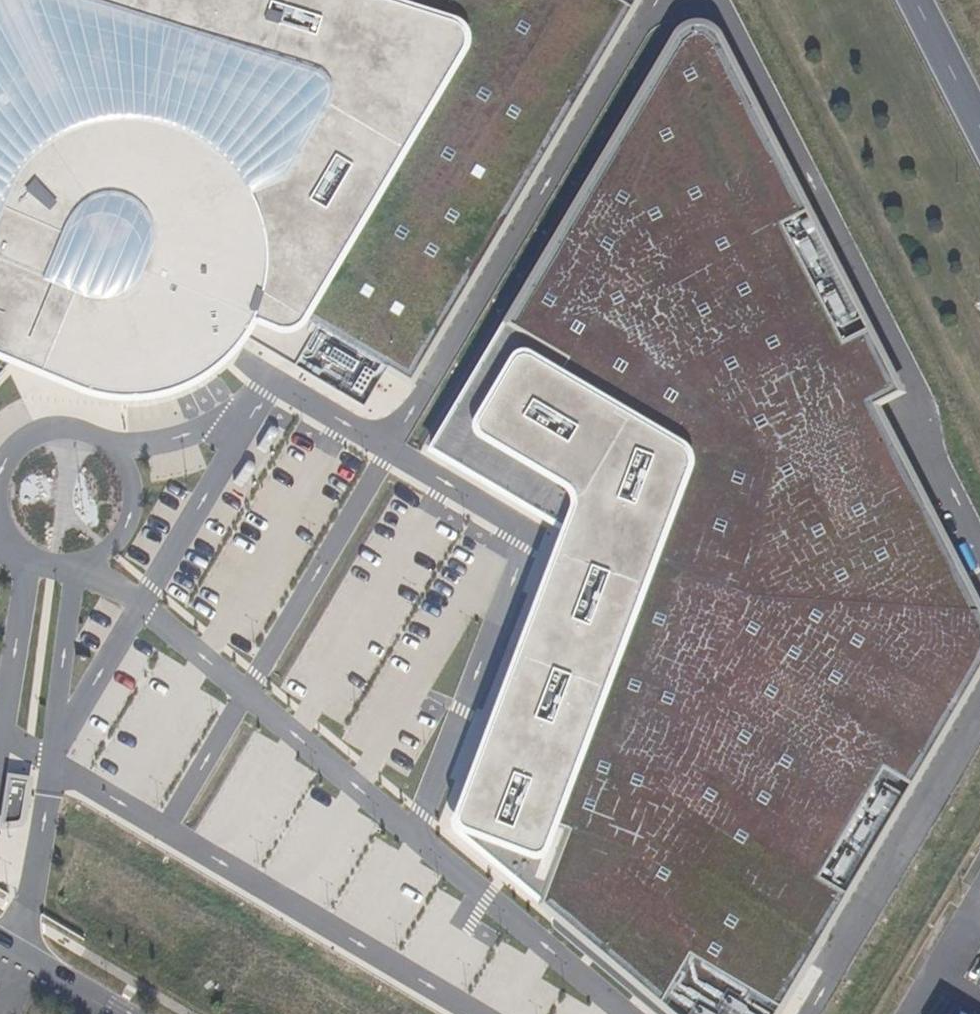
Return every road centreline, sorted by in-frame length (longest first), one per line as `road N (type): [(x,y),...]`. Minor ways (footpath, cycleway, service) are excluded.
road 1 (primary): [(914,0),(979,130)]
road 2 (unclassified): [(120,1013),(0,942)]

